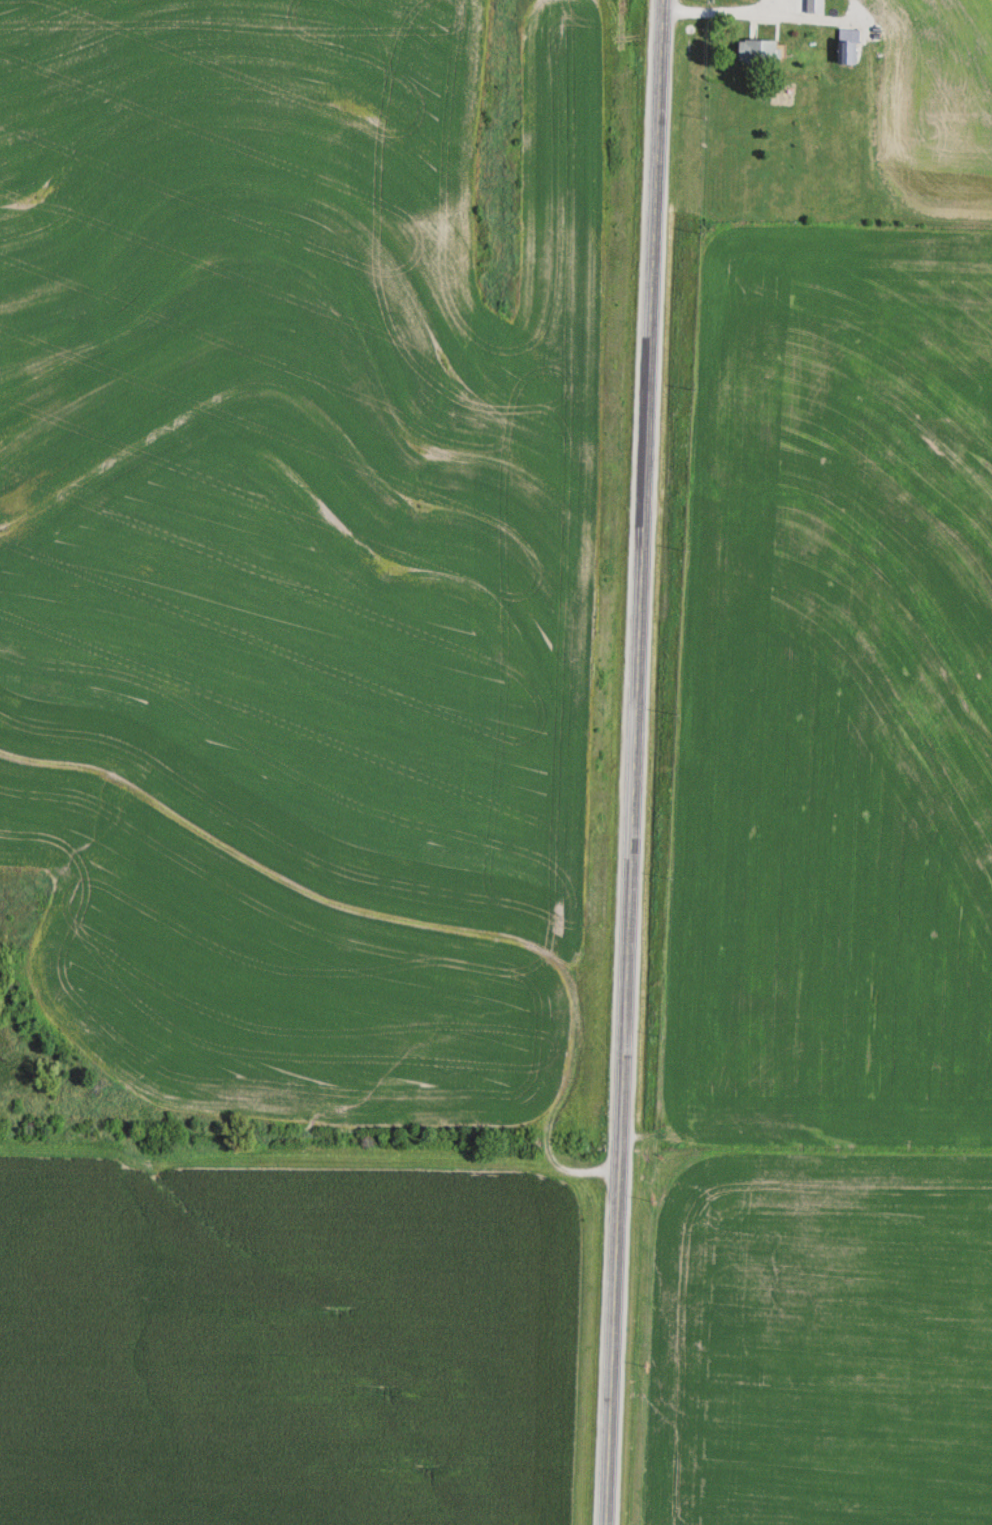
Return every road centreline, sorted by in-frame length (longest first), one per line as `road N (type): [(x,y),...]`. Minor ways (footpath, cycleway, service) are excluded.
road 1 (secondary): [(606,1524),(663,0)]
road 2 (residential): [(619,1169),(568,1174),(545,1154),(544,1133),(573,1067),(579,1020),(565,976),(535,953)]

